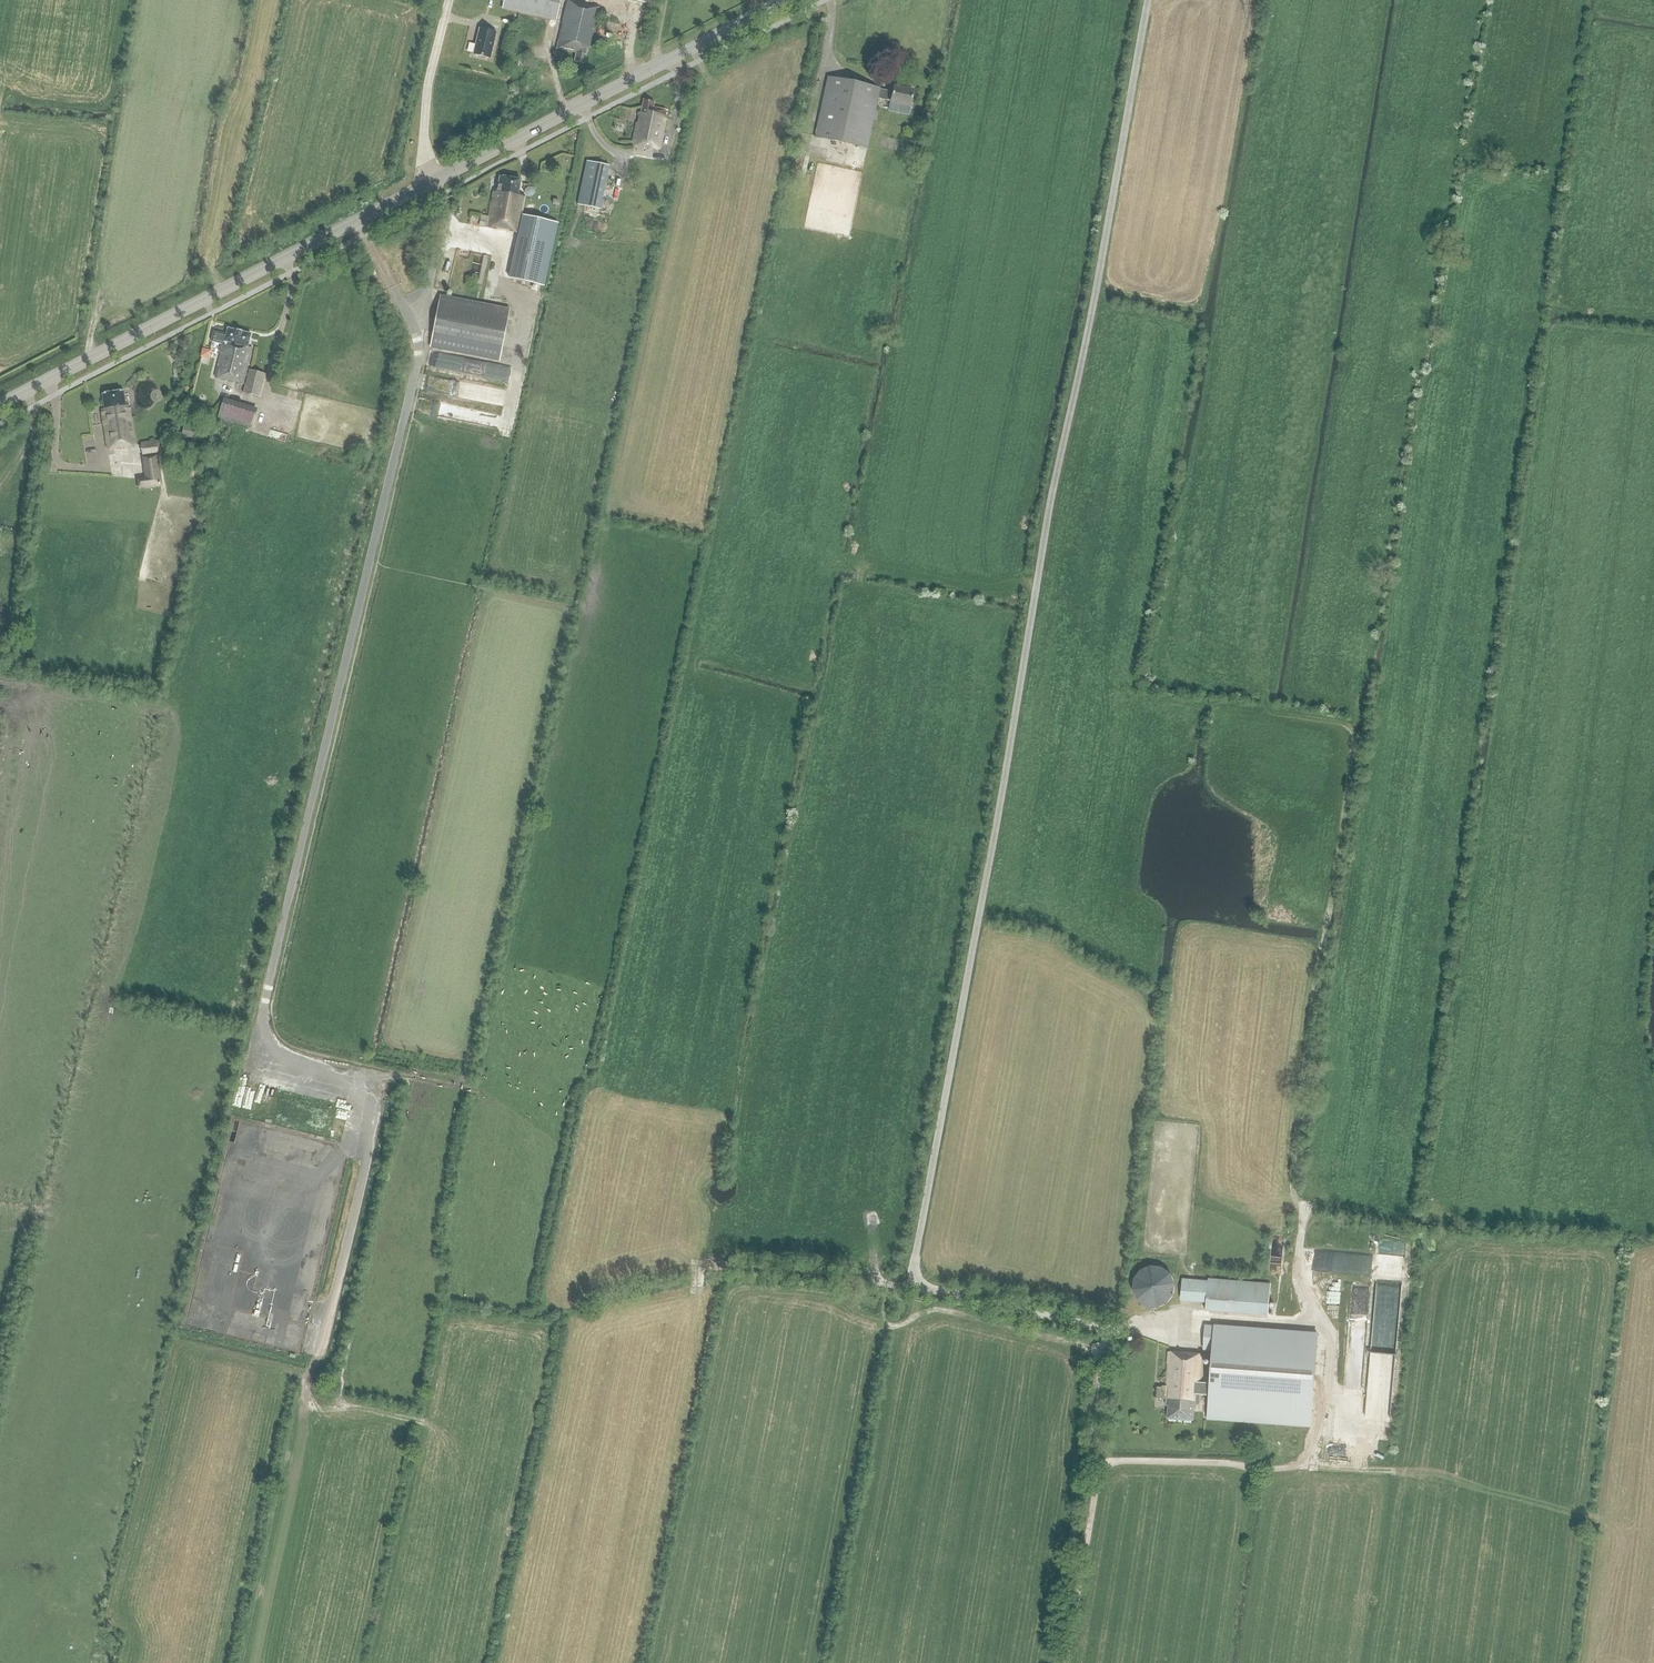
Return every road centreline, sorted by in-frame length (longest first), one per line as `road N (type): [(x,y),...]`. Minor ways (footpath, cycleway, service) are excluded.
road 1 (tertiary): [(0,403),(780,0)]

